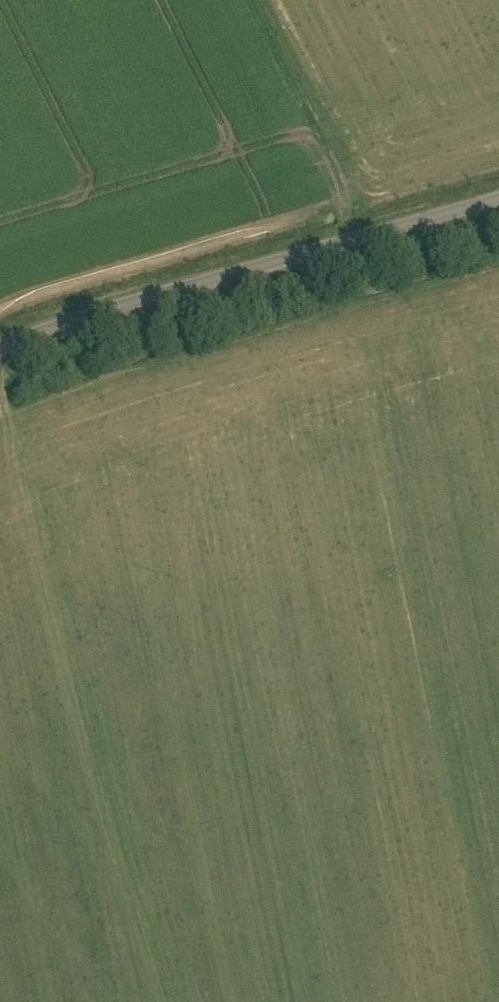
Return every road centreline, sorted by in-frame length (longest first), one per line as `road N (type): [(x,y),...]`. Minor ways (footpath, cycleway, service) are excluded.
road 1 (unclassified): [(0,348),(123,305),(498,198)]

